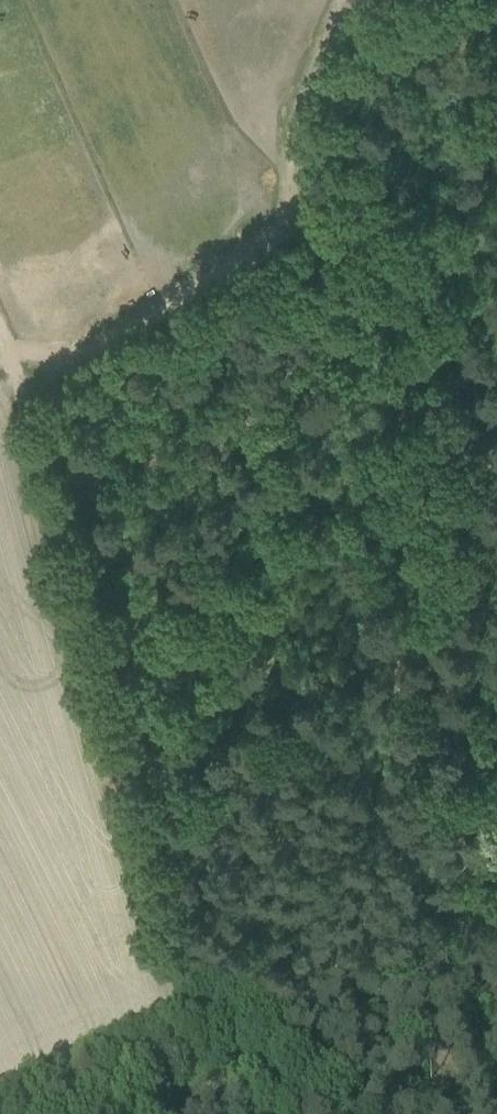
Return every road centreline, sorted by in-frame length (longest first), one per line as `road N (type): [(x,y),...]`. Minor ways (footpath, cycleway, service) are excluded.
road 1 (track): [(0,344),(213,1073)]
road 2 (track): [(213,1073),(496,976)]
road 3 (track): [(381,1015),(496,840)]

